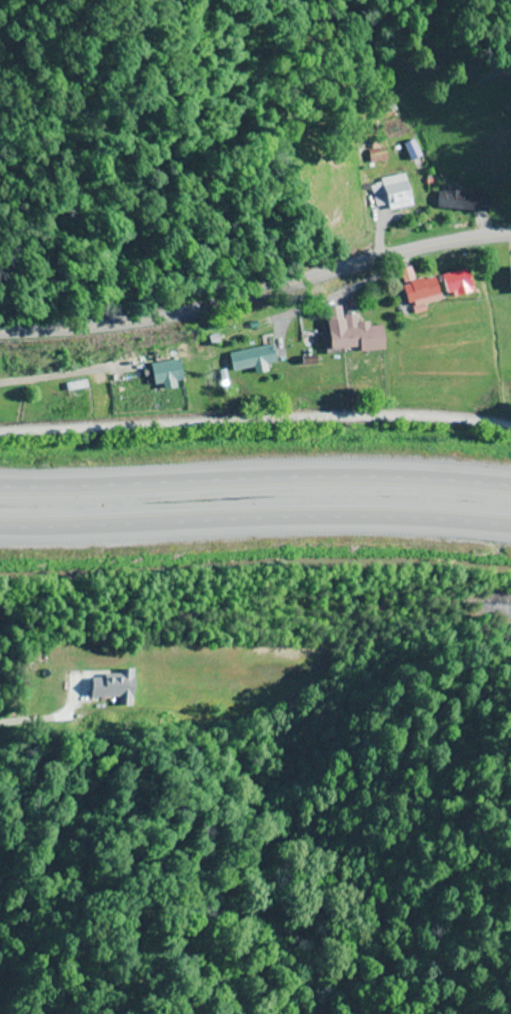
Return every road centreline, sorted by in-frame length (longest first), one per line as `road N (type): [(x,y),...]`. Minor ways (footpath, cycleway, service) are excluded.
road 1 (tertiary): [(510,240),(381,262),(173,322),(0,339)]
road 2 (trunk): [(0,532),(333,522),(510,531)]
road 3 (trunk): [(510,490),(329,482),(0,493)]

